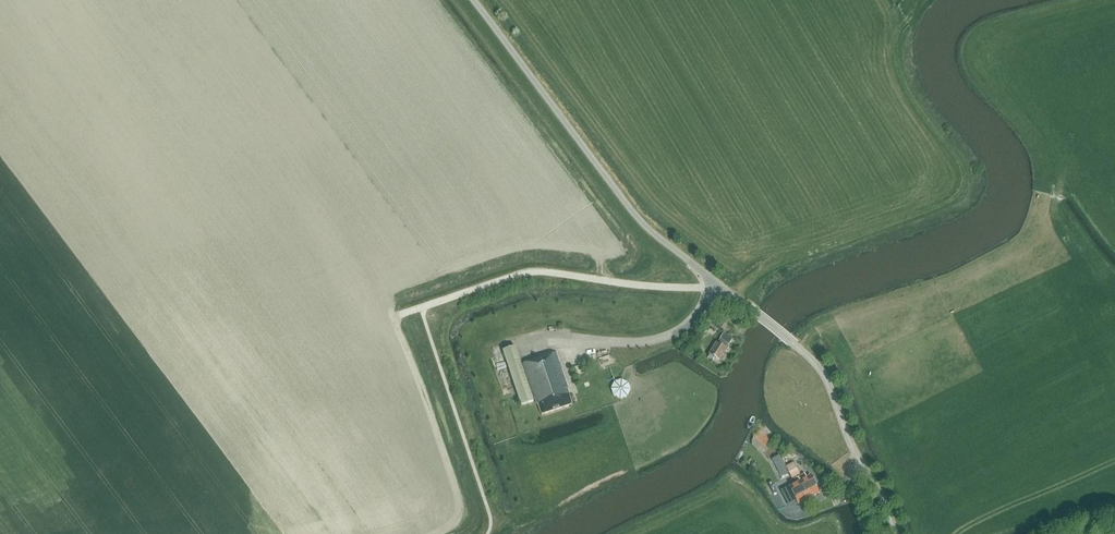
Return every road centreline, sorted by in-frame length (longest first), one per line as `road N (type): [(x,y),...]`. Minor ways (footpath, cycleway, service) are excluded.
road 1 (unclassified): [(721,287),(635,217),(472,0)]
road 2 (unclassified): [(401,314),(534,272),(721,287)]
road 3 (unclassified): [(896,533),(824,376),(721,287)]

